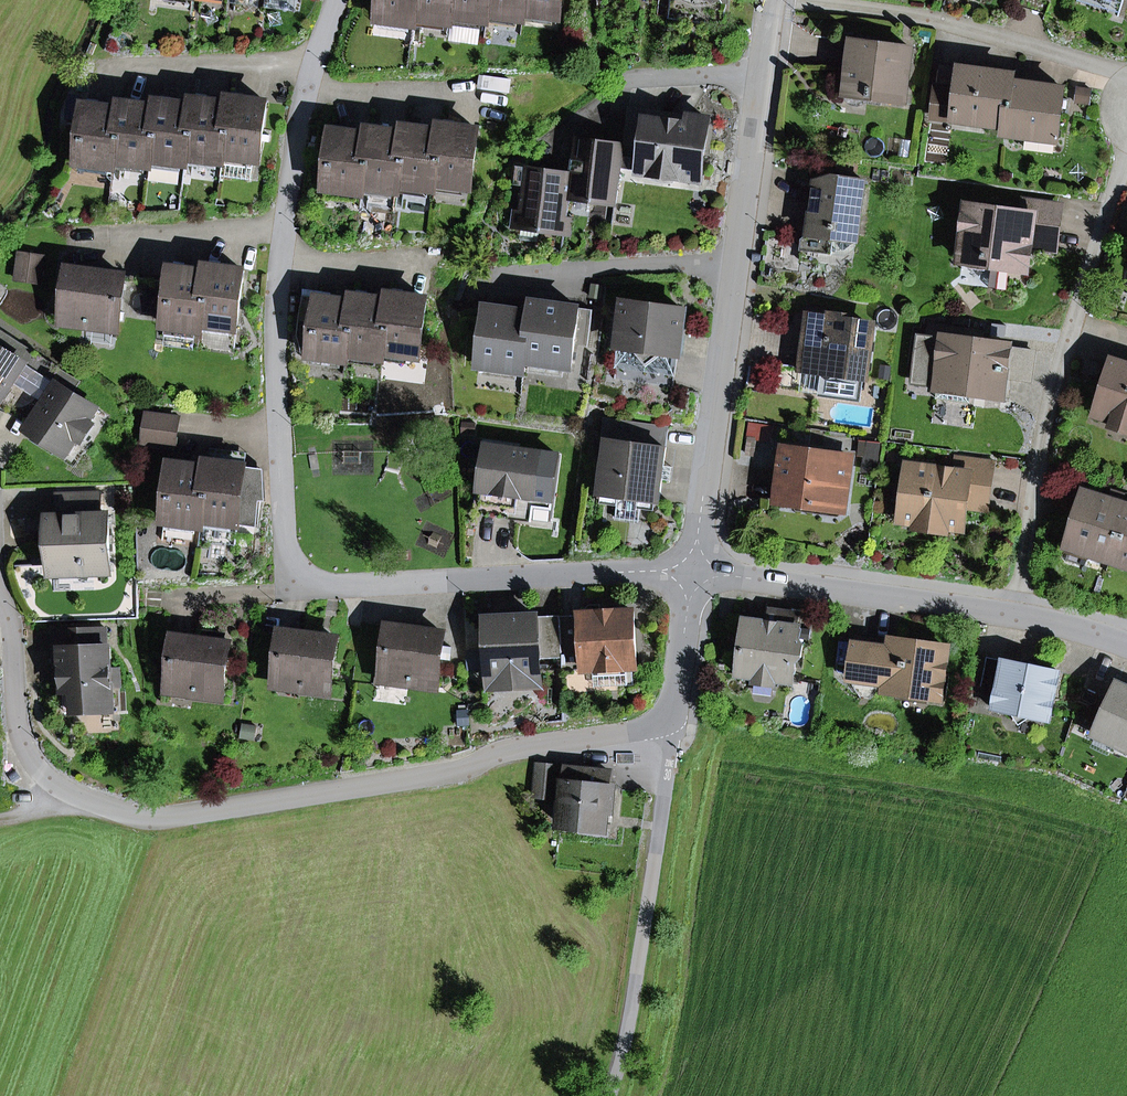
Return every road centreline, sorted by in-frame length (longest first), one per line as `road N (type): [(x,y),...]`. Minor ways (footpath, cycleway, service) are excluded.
road 1 (residential): [(693,570),(337,585),(307,578),(291,561),(275,295),(304,94),(335,0)]
road 2 (residential): [(673,719),(504,750),(447,774),(168,819),(131,816),(65,791),(27,752),(9,614),(0,596)]
road 3 (residential): [(693,570),(769,0)]
road 4 (residential): [(1126,158),(1053,389),(1016,615)]
road 5 (residential): [(1126,80),(1118,69),(959,24),(796,0)]
road 6 (residential): [(1016,615),(693,570)]
road 7 (residential): [(673,719),(693,570)]

